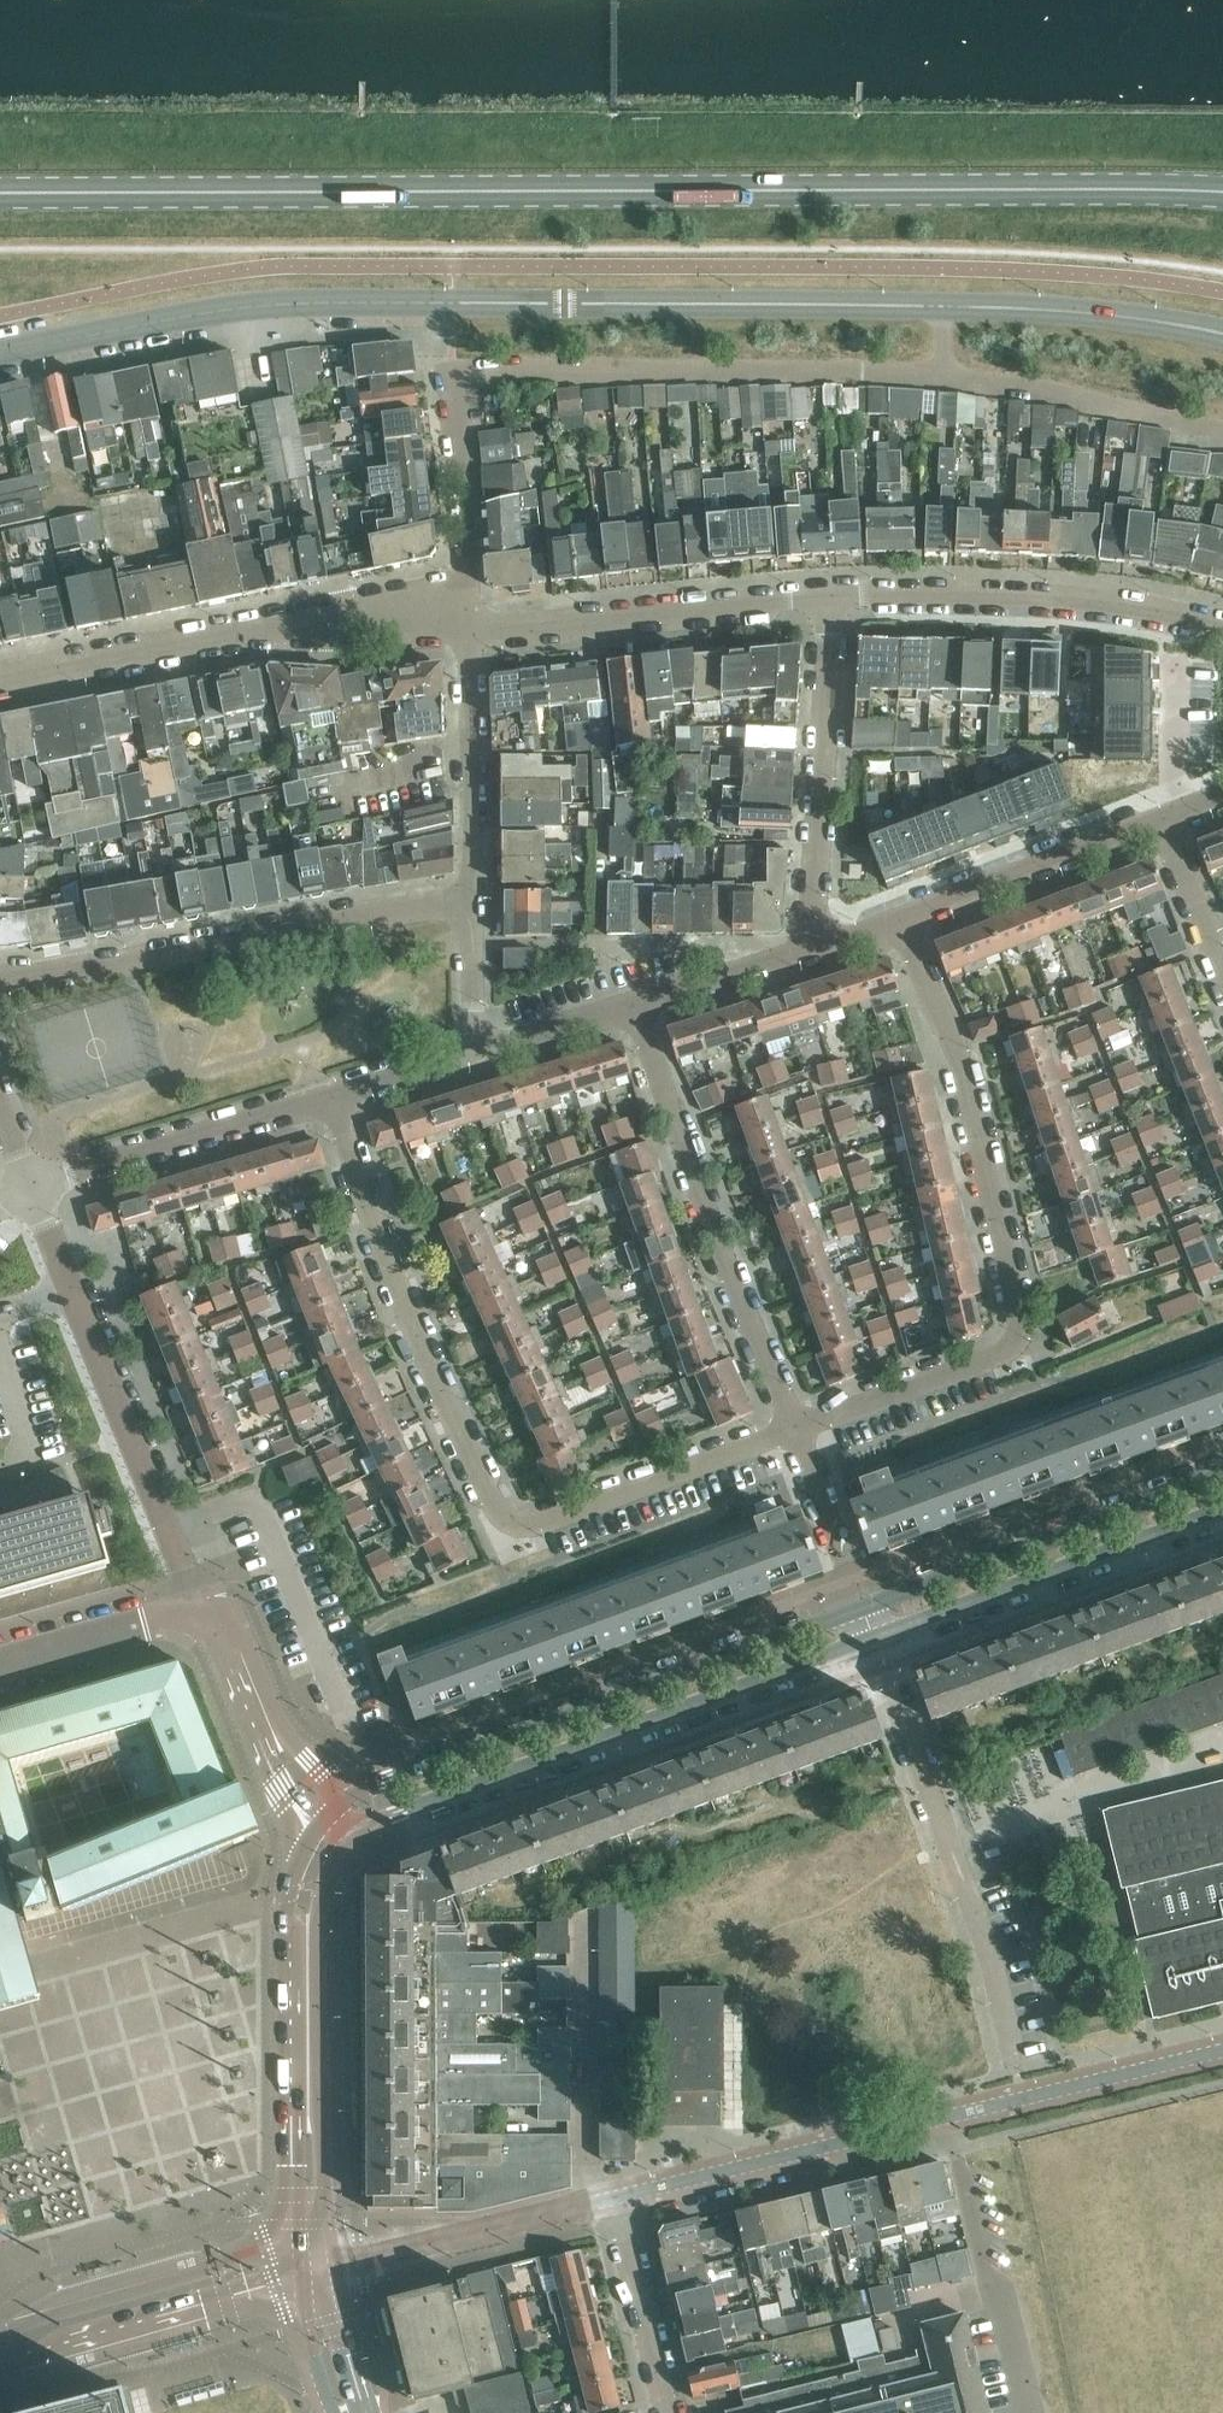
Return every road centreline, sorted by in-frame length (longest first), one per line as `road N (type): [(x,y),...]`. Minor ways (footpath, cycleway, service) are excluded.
road 1 (tertiary): [(0,353),(289,301),(1034,308),(1222,330)]
road 2 (secondary): [(1222,192),(0,192)]
road 3 (residential): [(666,2412),(612,2199),(945,2117),(1031,2412)]
road 4 (residential): [(795,1428),(1003,1352),(1021,1327),(957,1052),(902,919)]
road 5 (tertiary): [(862,1607),(372,1784),(338,1803)]
road 6 (tertiary): [(351,1836),(873,1641)]
road 7 (residential): [(0,981),(473,895)]
road 8 (residential): [(522,1524),(499,1513),(425,1360),(332,1097)]
road 9 (residential): [(461,626),(258,627),(0,678)]
road 10 (residential): [(795,1428),(730,1279),(634,1005)]
road 11 (residential): [(1015,2065),(988,1951),(873,1641)]
road 12 (residential): [(833,593),(1078,598),(1222,624)]
road 13 (tertiary): [(1222,1475),(862,1607)]
road 14 (residential): [(461,626),(833,593)]
road 15 (tertiary): [(873,1641),(1222,1511)]
road 16 (residential): [(811,948),(833,593)]
road 17 (residential): [(195,1611),(73,1290)]
road 18 (tertiary): [(0,2368),(301,2277)]
road 19 (residential): [(31,1185),(332,1097)]
road 20 (tertiary): [(298,2243),(26,2319),(0,2336)]
road 21 (residential): [(522,1524),(795,1428)]
road 22 (residential): [(902,919),(1163,820)]
road 23 (residential): [(473,895),(470,656),(461,626)]
road 24 (residential): [(461,626),(467,553),(451,371)]
road 25 (residential): [(862,1607),(795,1428)]
road 26 (residential): [(634,1005),(811,948)]
road 27 (residential): [(474,1053),(634,1005)]
road 28 (tertiary): [(328,2261),(322,2135),(307,2098)]
road 29 (residential): [(1222,974),(1163,820)]
road 30 (residential): [(474,1053),(473,895)]
road 31 (residential): [(1175,656),(1175,779),(1185,811)]
road 32 (unclassified): [(272,1738),(227,1632),(210,1613),(195,1611)]
road 33 (tertiary): [(366,2412),(328,2261)]
road 34 (tertiary): [(304,1945),(307,2098)]
road 35 (residential): [(0,1664),(147,1624)]
road 36 (residential): [(332,1097),(474,1053)]
road 37 (tertiary): [(307,2098),(297,2132),(298,2243)]
road 38 (tertiary): [(301,2277),(333,2412)]
road 39 (tertiary): [(315,1832),(291,1884),(289,1909),(304,1945)]

